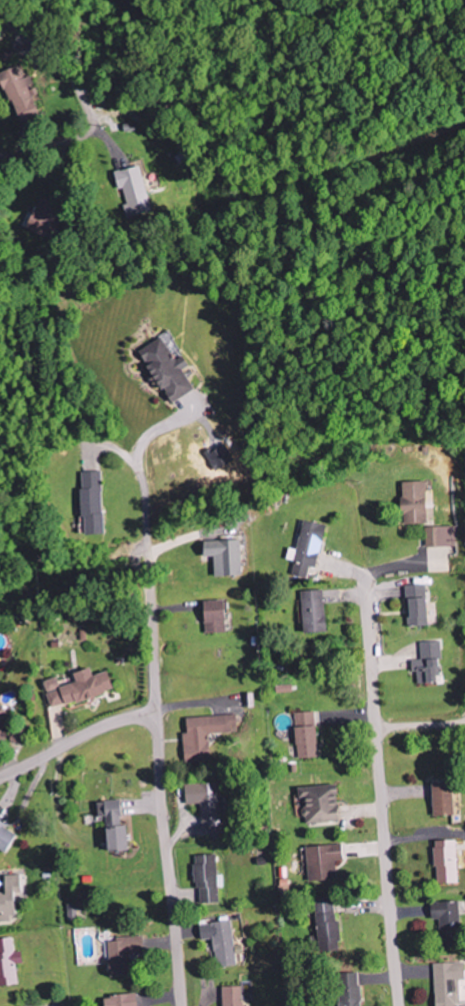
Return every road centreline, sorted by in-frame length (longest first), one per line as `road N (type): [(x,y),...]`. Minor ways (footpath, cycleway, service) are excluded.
road 1 (residential): [(400,1005),(342,212)]
road 2 (residential): [(182,1005),(146,523)]
road 3 (residential): [(0,156),(75,143),(89,125),(84,102),(0,15)]
road 4 (residential): [(158,712),(90,731),(0,777)]

